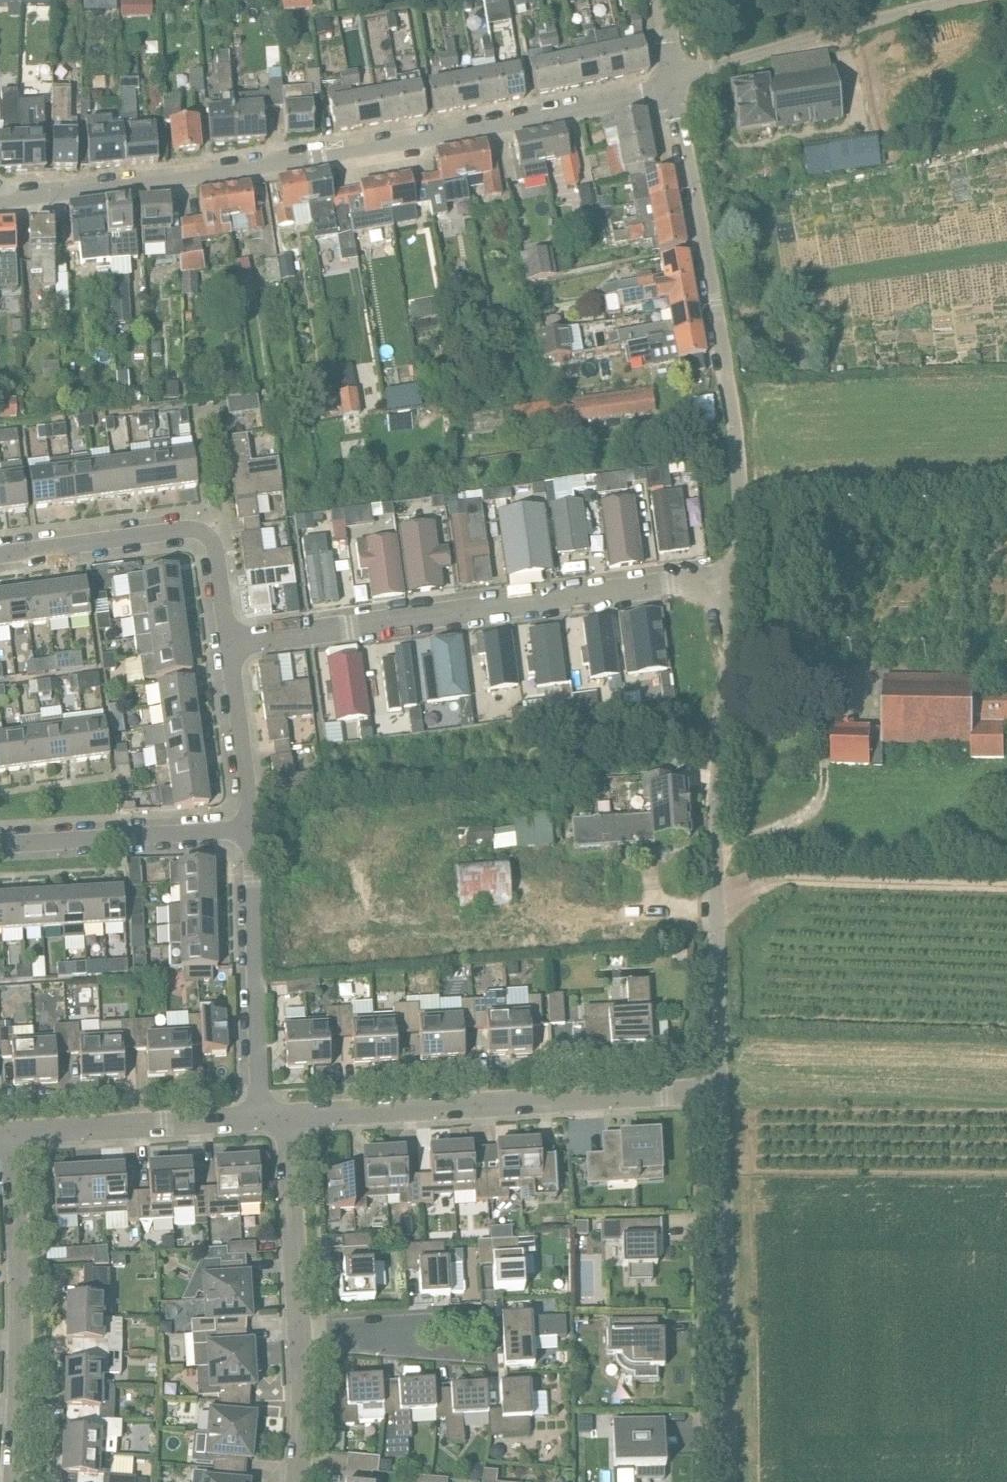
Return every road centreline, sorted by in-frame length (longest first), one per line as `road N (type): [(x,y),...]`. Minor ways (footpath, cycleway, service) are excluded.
road 1 (residential): [(0,200),(383,146),(672,83)]
road 2 (residential): [(231,645),(680,581),(736,585)]
road 3 (residential): [(672,83),(735,428),(736,585)]
road 4 (residential): [(736,585),(716,865),(721,1091)]
road 5 (residential): [(286,1115),(721,1091)]
road 6 (residential): [(17,1481),(23,1324),(10,1130)]
road 7 (residential): [(0,553),(201,531),(218,553),(231,645)]
road 8 (unclassified): [(672,83),(957,0)]
road 9 (residential): [(252,830),(259,1117)]
road 10 (residential): [(0,842),(252,830)]
road 11 (residential): [(10,1130),(259,1117)]
road 12 (residential): [(301,1337),(286,1115)]
road 13 (residential): [(385,1336),(420,1323),(485,1321),(482,1355),(420,1351)]
road 14 (residential): [(231,645),(252,830)]
road 15 (residential): [(299,1481),(301,1337)]

